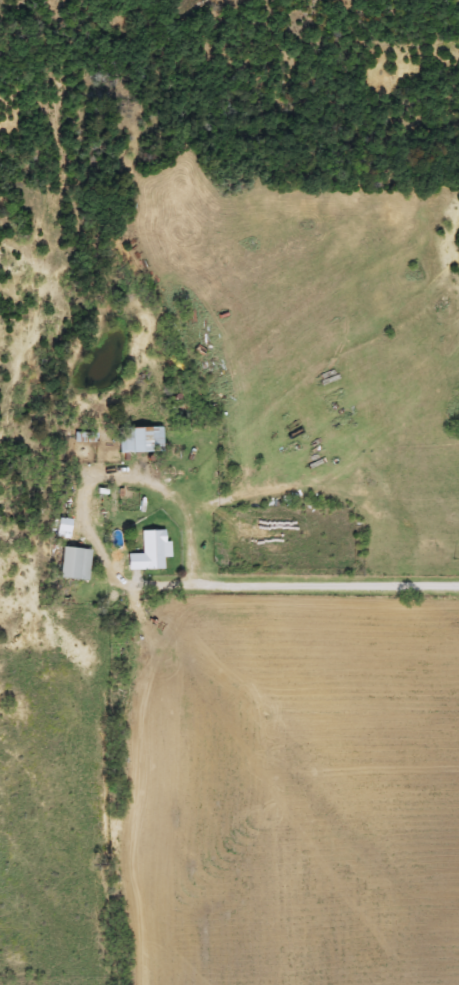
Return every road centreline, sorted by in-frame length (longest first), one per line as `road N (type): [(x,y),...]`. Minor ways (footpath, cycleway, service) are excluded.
road 1 (residential): [(458,582),(134,580)]

